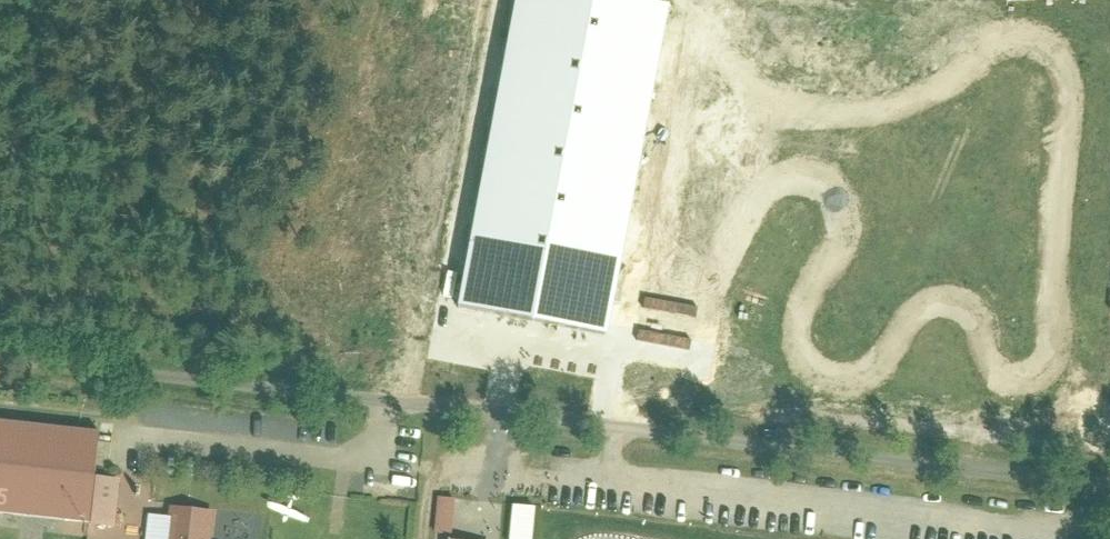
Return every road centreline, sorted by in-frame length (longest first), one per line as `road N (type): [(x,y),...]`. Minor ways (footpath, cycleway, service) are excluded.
road 1 (unclassified): [(1109,482),(0,349)]

